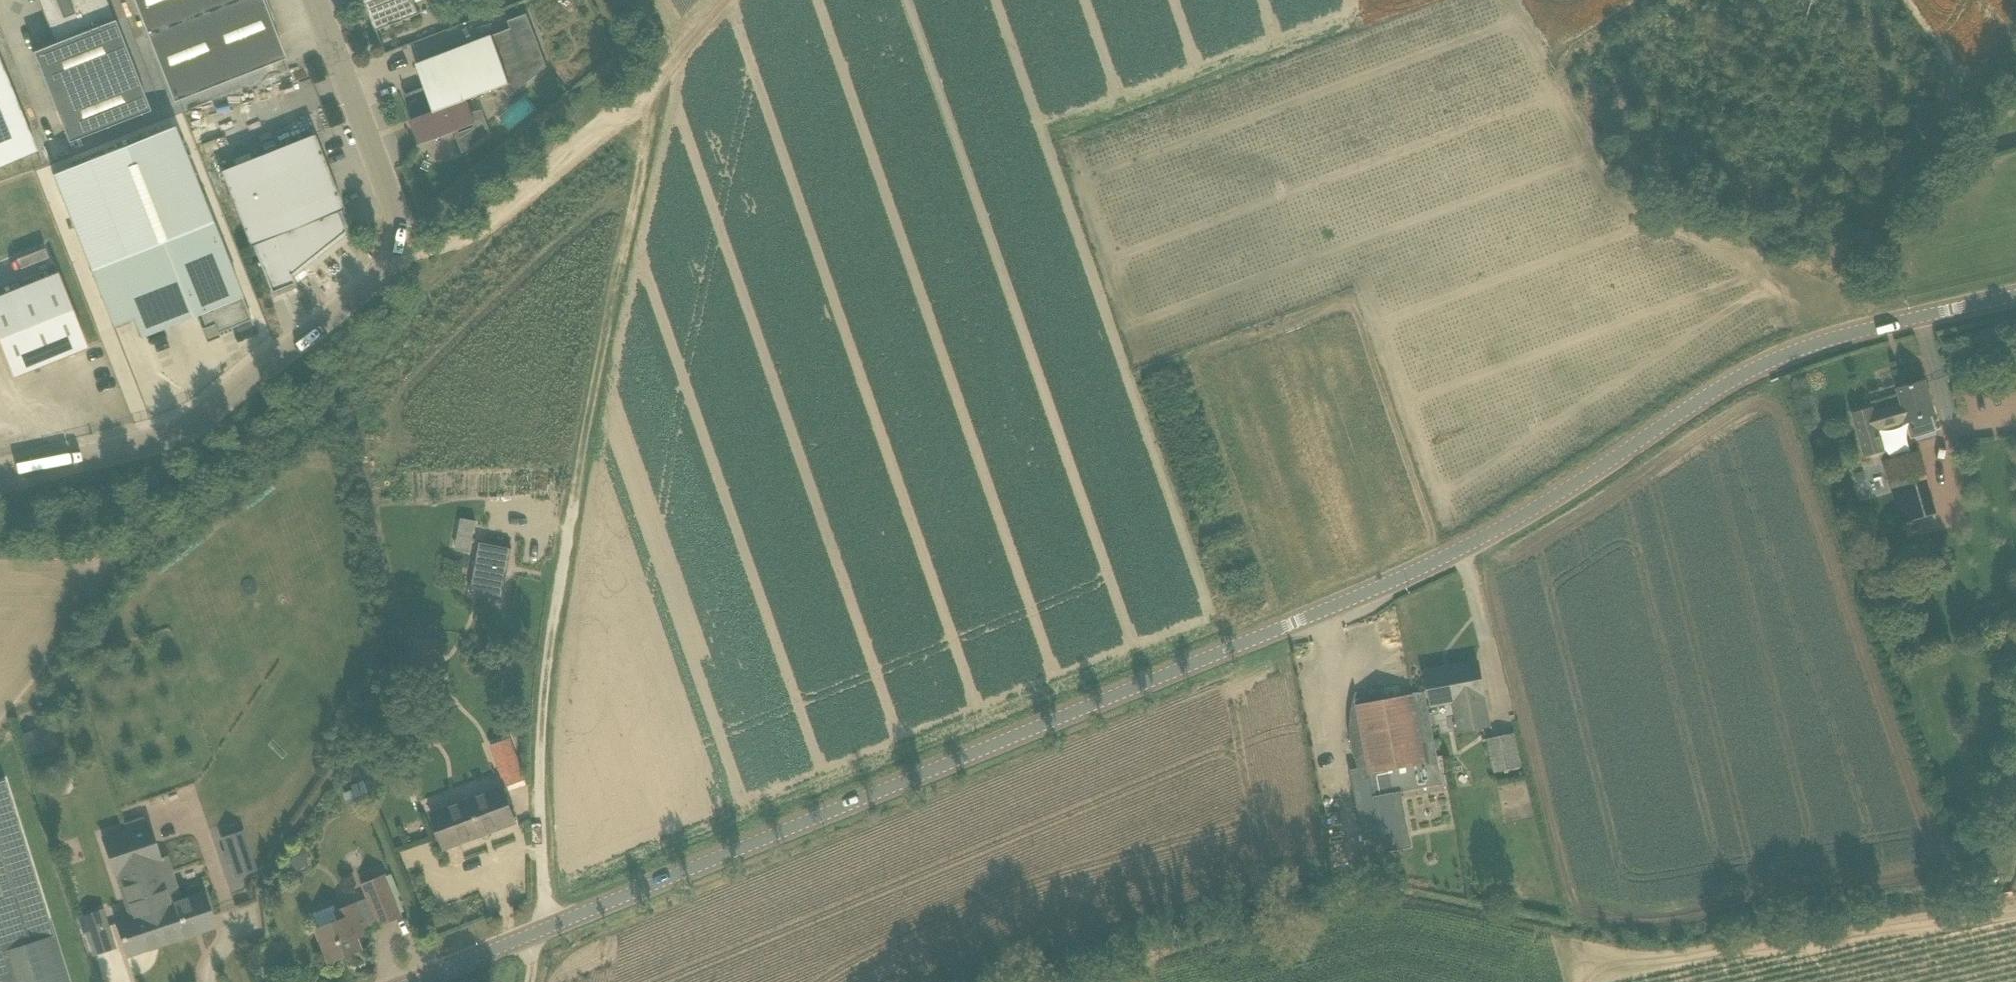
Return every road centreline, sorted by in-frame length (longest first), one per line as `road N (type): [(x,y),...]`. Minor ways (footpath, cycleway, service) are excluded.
road 1 (tertiary): [(414,981),(1433,565),(1777,359),(2015,294)]
road 2 (track): [(657,92),(560,577),(539,762),(539,931)]
road 3 (unclassified): [(0,483),(178,439),(393,263),(403,243),(401,220),(315,0)]
road 4 (track): [(657,92),(527,187),(438,278),(416,278),(393,263)]
road 5 (track): [(735,0),(657,92)]

